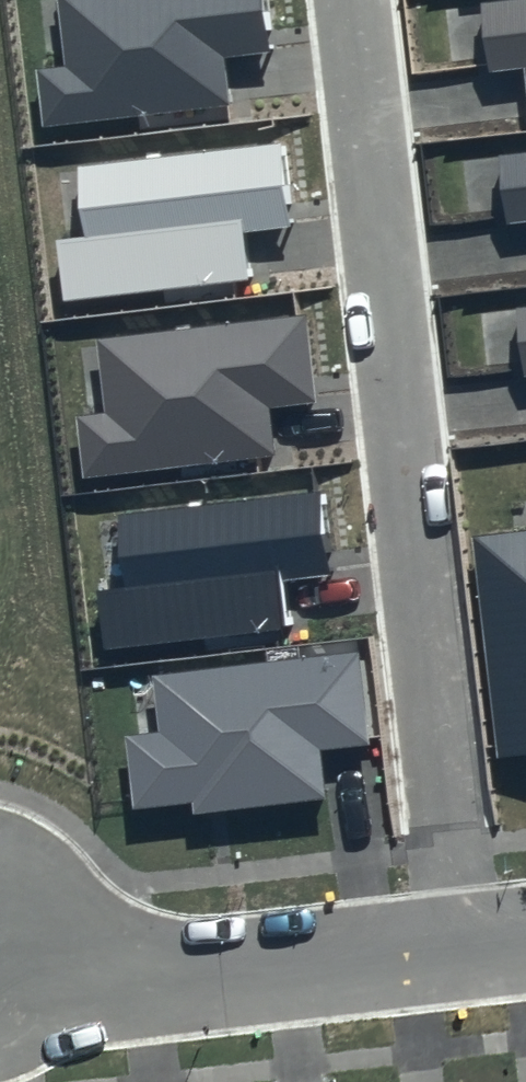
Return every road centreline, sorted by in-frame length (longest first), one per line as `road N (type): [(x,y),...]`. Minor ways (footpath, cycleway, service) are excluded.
road 1 (residential): [(464,943),(354,0)]
road 2 (residential): [(464,943),(145,979),(0,943)]

